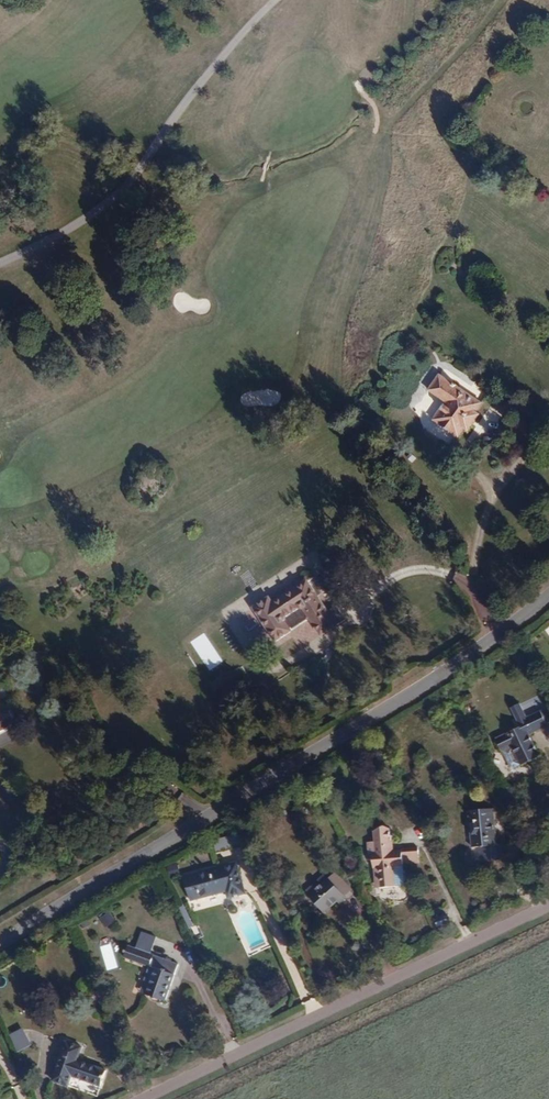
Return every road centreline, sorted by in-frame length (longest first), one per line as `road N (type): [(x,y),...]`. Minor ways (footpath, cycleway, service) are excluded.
road 1 (residential): [(0,951),(467,662),(548,594)]
road 2 (unclassified): [(144,1098),(548,901)]

